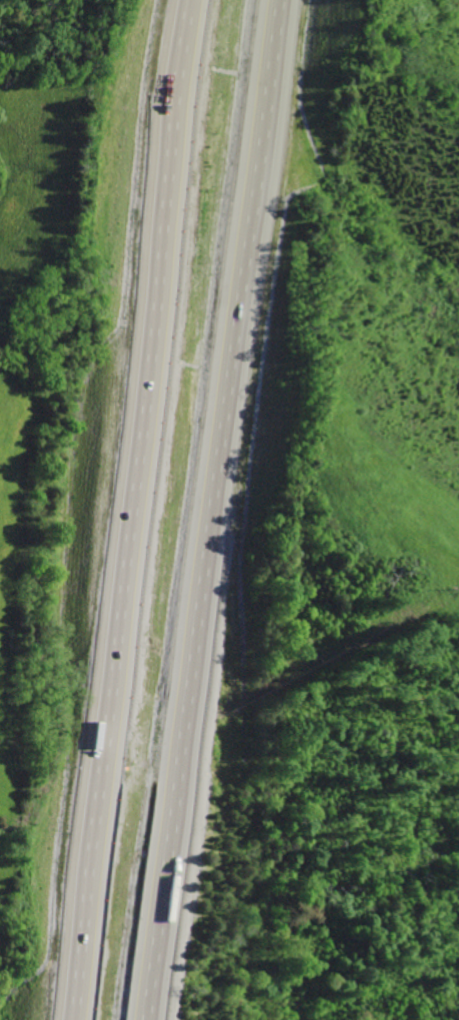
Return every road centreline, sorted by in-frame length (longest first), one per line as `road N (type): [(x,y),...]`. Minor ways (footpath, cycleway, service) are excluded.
road 1 (motorway): [(161,1019),(299,0)]
road 2 (motorway): [(187,0),(67,1019)]

